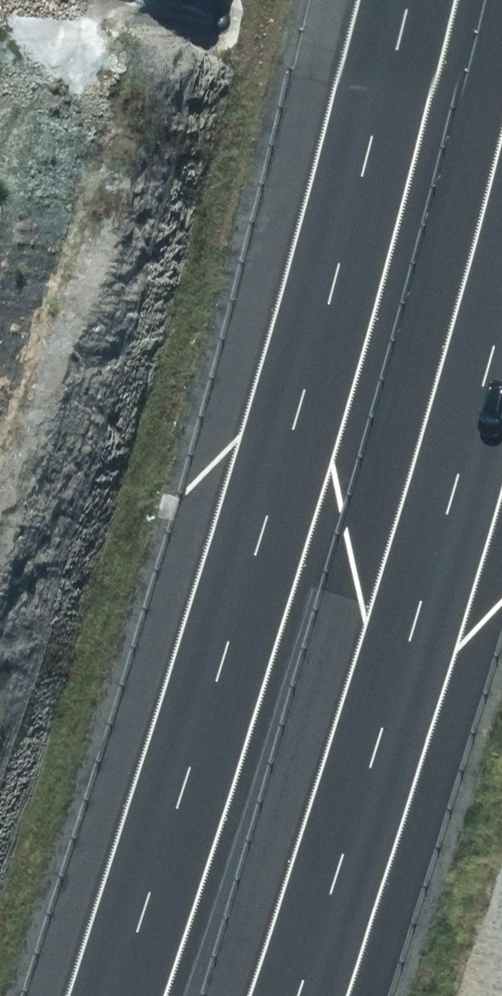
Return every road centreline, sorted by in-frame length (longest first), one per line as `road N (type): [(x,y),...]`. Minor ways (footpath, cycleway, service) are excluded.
road 1 (motorway): [(116,995),(362,172),(404,0)]
road 2 (motorway): [(501,320),(478,432),(303,995)]

